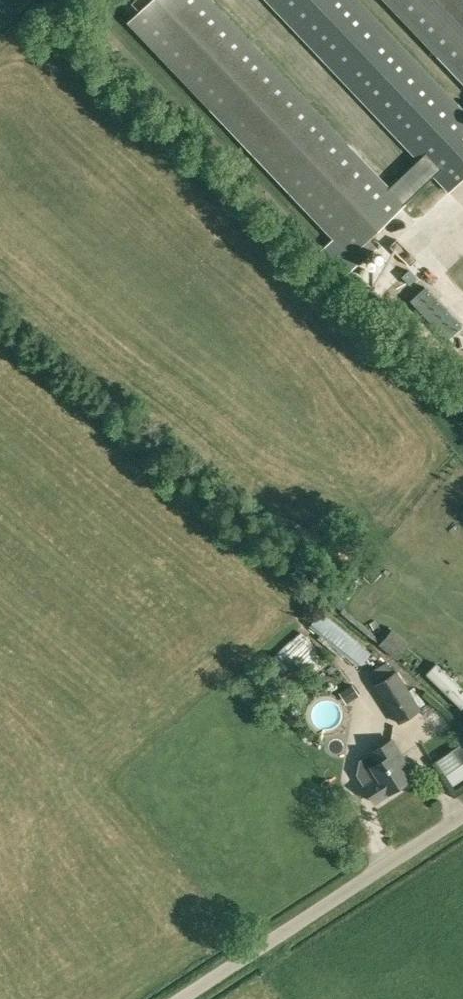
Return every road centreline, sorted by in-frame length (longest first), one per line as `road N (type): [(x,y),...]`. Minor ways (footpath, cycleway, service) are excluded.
road 1 (unclassified): [(162,998),(462,811)]

